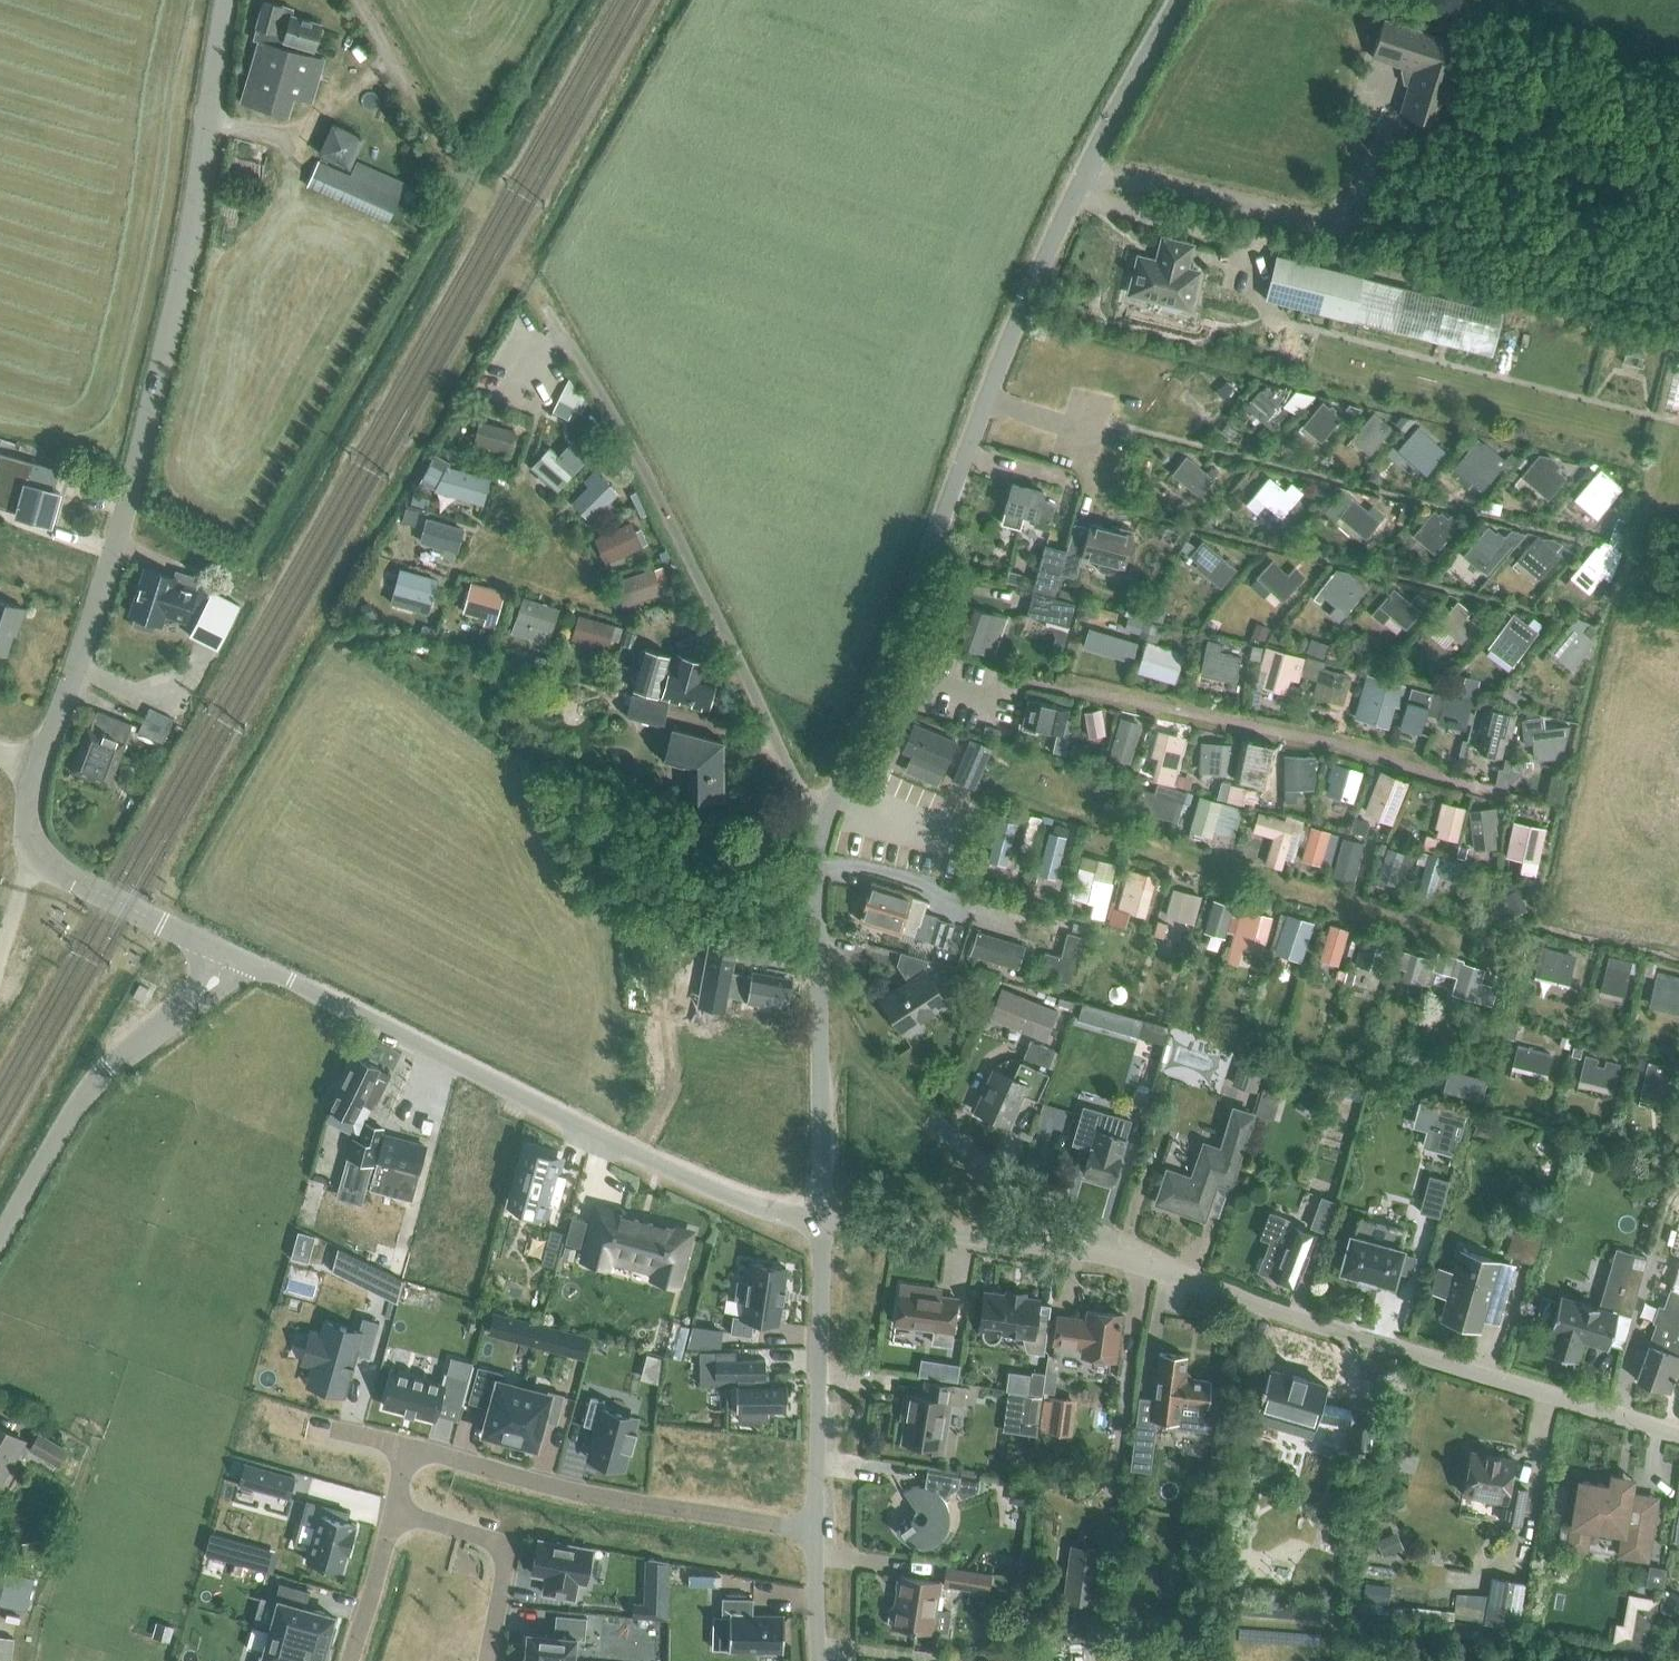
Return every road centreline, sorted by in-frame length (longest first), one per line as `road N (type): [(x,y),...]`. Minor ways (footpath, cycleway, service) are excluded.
road 1 (unclassified): [(239,958),(50,864),(29,807),(127,507),(181,275),(226,0)]
road 2 (unclassified): [(823,820),(1027,300),(1088,163),(1178,0)]
road 3 (unclassified): [(820,1221),(698,1181),(239,958)]
road 4 (unclassified): [(1678,1434),(1376,1345),(1115,1248)]
road 5 (residential): [(823,820),(808,807),(637,457),(554,321)]
road 6 (residential): [(816,1534),(574,1492),(407,1447)]
road 7 (unclassified): [(823,820),(820,1221)]
road 8 (unclassified): [(0,1237),(96,1077),(239,958)]
road 9 (unclassified): [(820,1221),(816,1534)]
road 10 (unclassified): [(1115,1248),(820,1221)]
road 11 (residential): [(393,1509),(506,1544),(488,1660)]
road 12 (residential): [(1115,1248),(952,1135)]
road 13 (residential): [(393,1509),(350,1660)]
road 14 (residential): [(407,1447),(275,1411)]
road 15 (unclassified): [(816,1534),(820,1660)]

